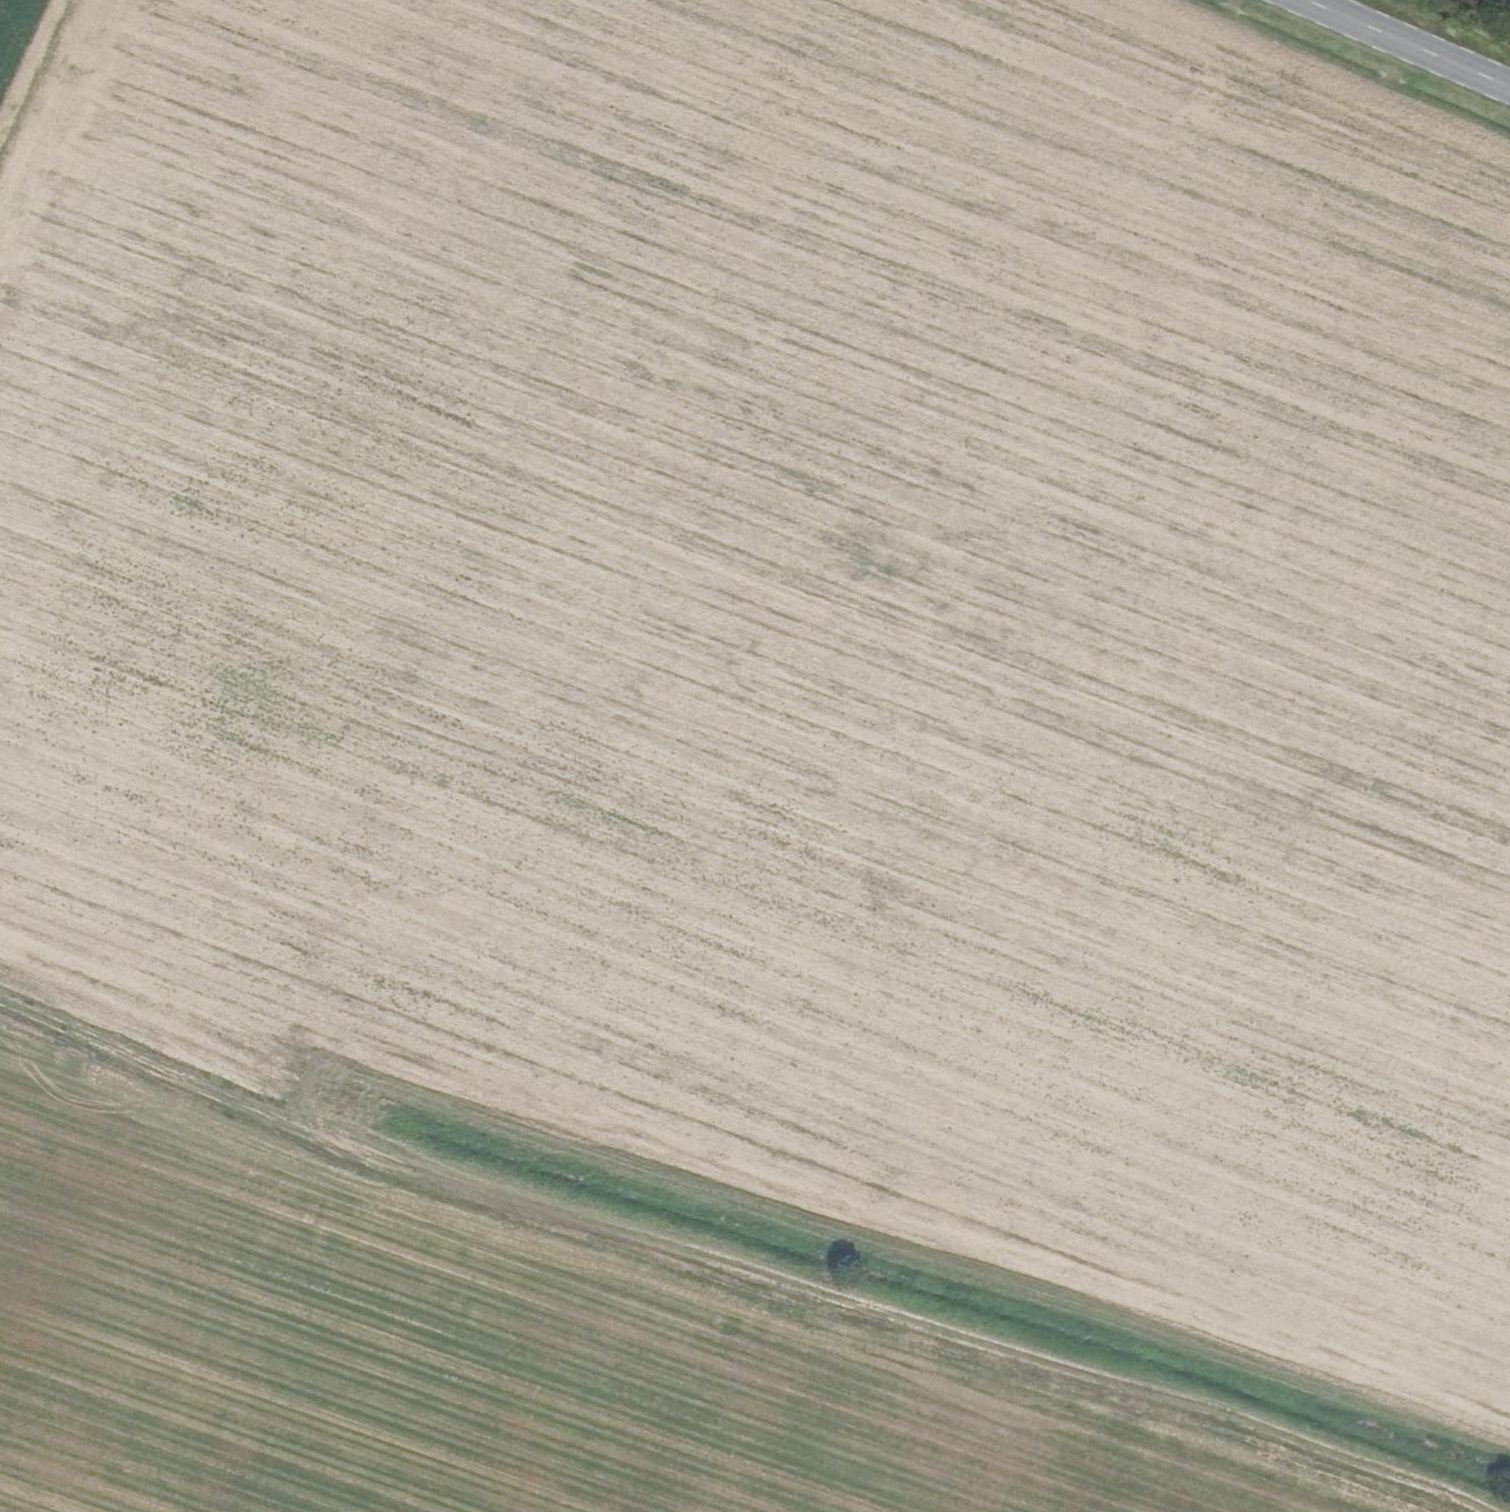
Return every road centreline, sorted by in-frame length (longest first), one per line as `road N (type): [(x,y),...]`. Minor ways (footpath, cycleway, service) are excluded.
road 1 (track): [(1488,1511),(1262,1425),(1072,1374),(854,1345),(319,1146),(174,1059),(0,984)]
road 2 (secondary): [(1310,0),(1509,85)]

